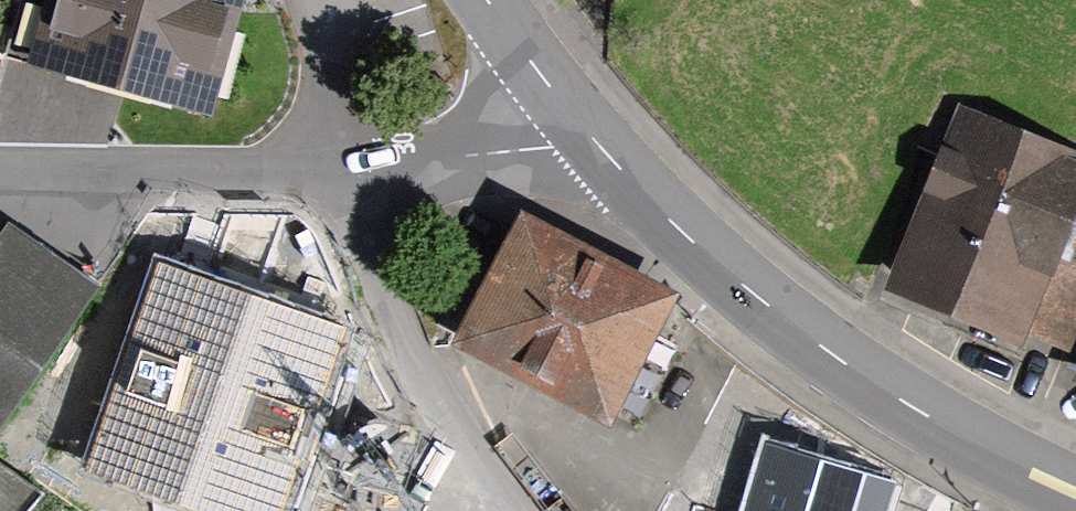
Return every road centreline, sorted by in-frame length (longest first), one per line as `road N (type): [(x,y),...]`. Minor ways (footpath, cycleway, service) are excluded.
road 1 (primary): [(580,116),(707,249),(834,350),(1075,490)]
road 2 (residential): [(326,163),(417,379),(510,510)]
road 3 (residential): [(326,163),(0,165)]
road 4 (residential): [(580,116),(483,145),(326,163)]
road 5 (residential): [(310,0),(323,41),(326,163)]
road 6 (primary): [(500,0),(580,116)]

